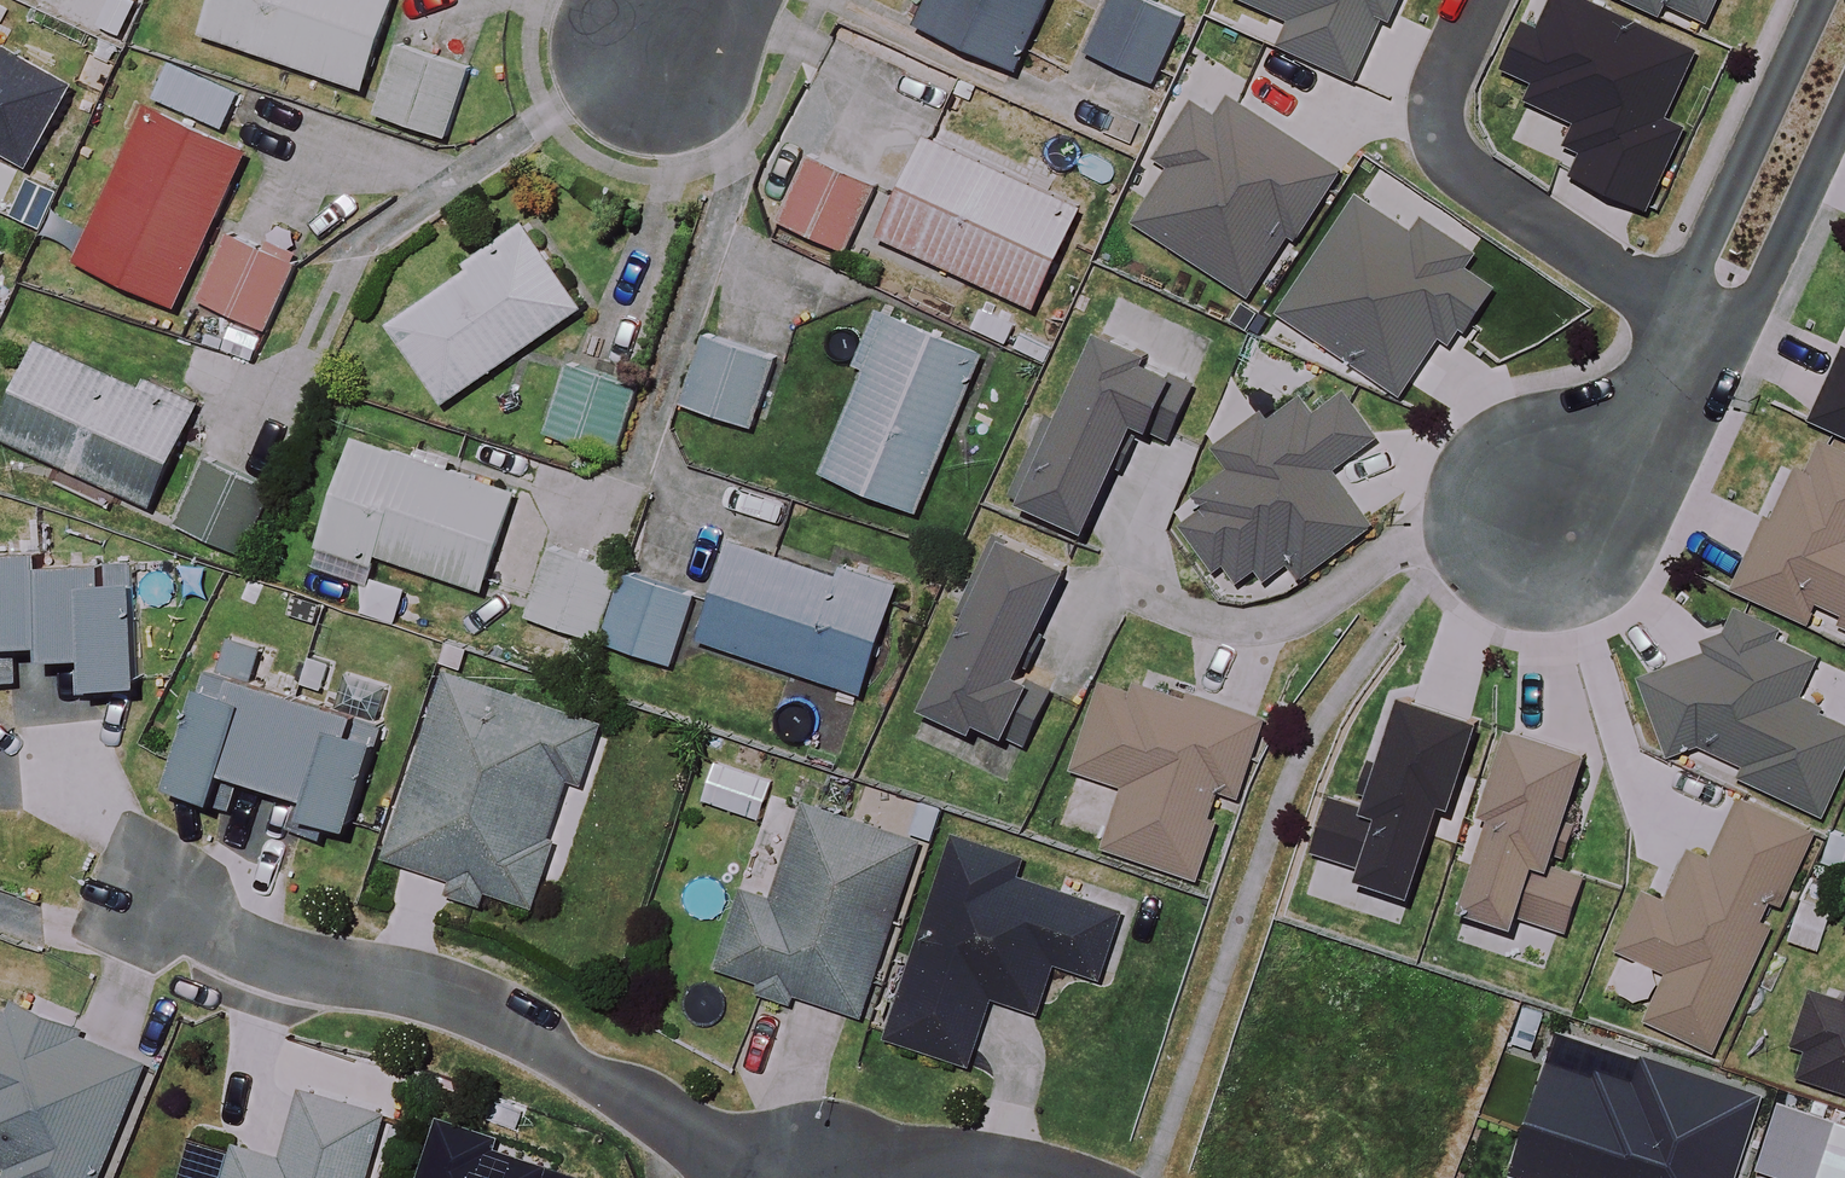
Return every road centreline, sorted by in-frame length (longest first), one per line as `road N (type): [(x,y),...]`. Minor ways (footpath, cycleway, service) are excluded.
road 1 (residential): [(241,940),(464,1001),(640,1101),(755,1140)]
road 2 (residential): [(1481,0),(1444,84),(1440,131),(1460,165),(1700,324)]
road 3 (residential): [(1700,324),(1702,263),(1824,0)]
road 4 (residential): [(1844,100),(1756,298),(1700,324)]
road 5 (residential): [(855,1164),(981,1163),(1028,1177)]
road 6 (residential): [(1645,427),(1539,523)]

